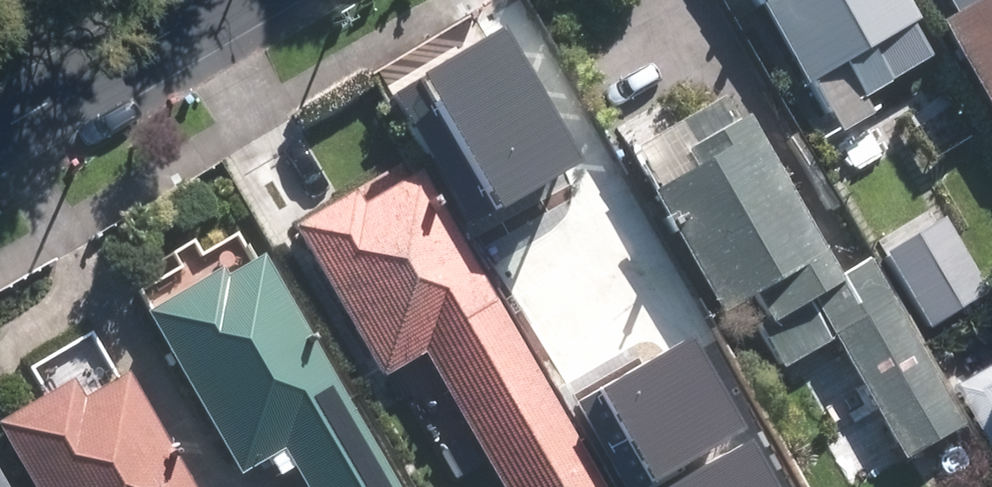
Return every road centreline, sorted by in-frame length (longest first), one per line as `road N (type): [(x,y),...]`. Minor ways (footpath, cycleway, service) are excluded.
road 1 (residential): [(228,0),(0,133)]

